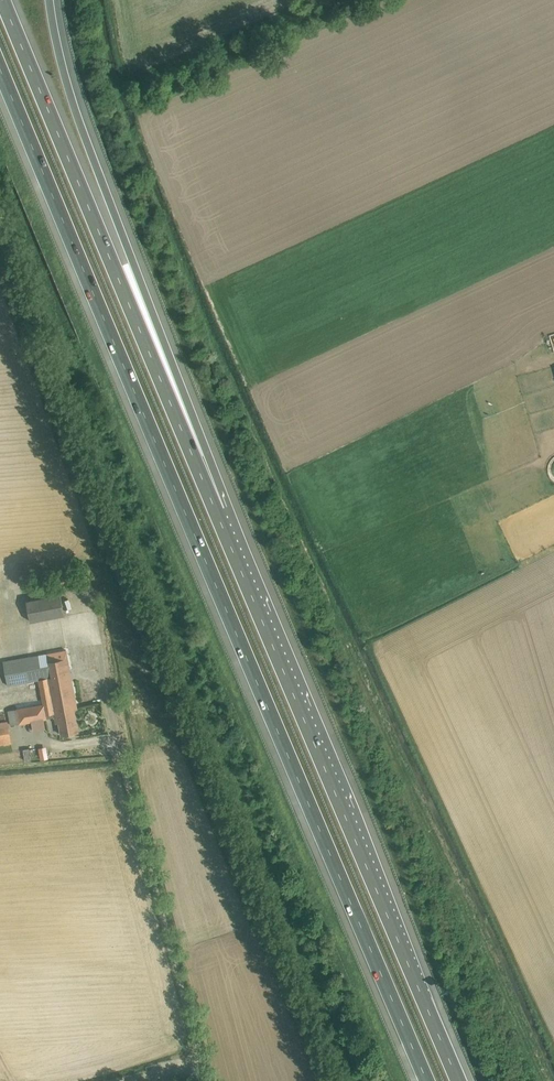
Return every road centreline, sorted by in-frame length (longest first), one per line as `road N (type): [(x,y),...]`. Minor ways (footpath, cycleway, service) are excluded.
road 1 (motorway): [(0,68),(430,1080)]
road 2 (motorway): [(460,1080),(217,513)]
road 3 (motorway): [(217,513),(3,0)]
road 4 (motorway): [(217,513),(172,363),(65,72),(52,0)]
road 5 (unclassified): [(210,1080),(126,756)]

